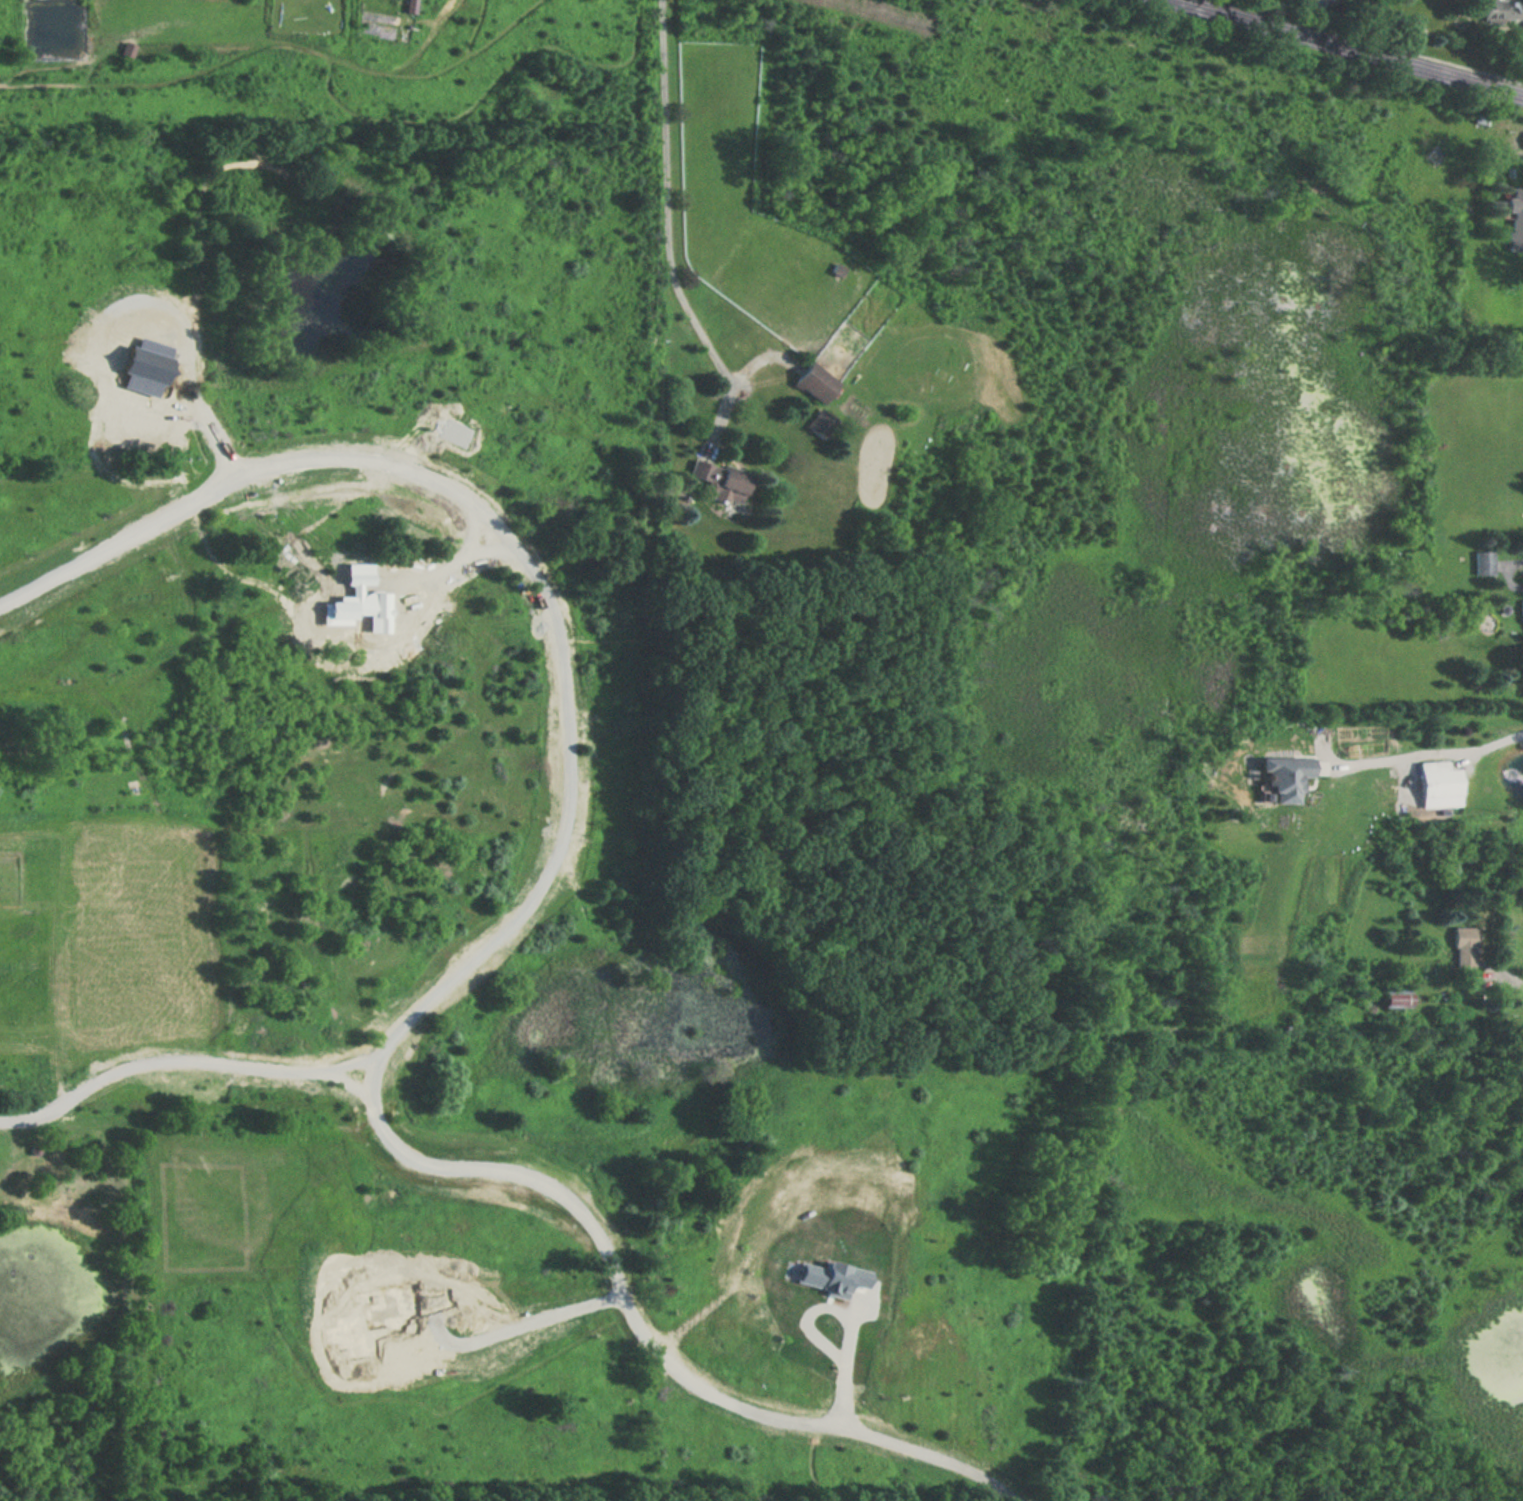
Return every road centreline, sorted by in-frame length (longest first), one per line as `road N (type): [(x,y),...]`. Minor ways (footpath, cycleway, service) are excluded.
road 1 (secondary): [(1522,97),(1173,0)]

